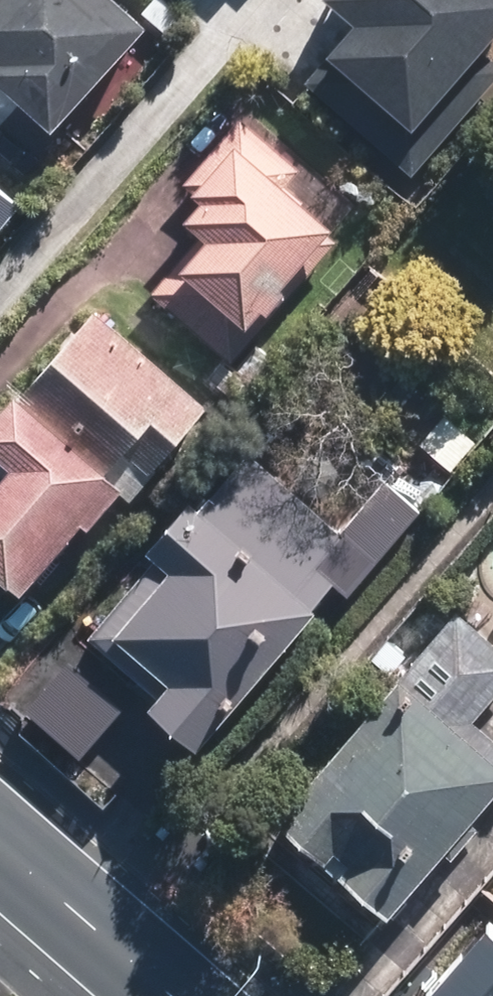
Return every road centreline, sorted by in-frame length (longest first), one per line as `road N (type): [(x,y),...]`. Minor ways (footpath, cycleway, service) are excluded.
road 1 (primary): [(0,848),(170,995)]

